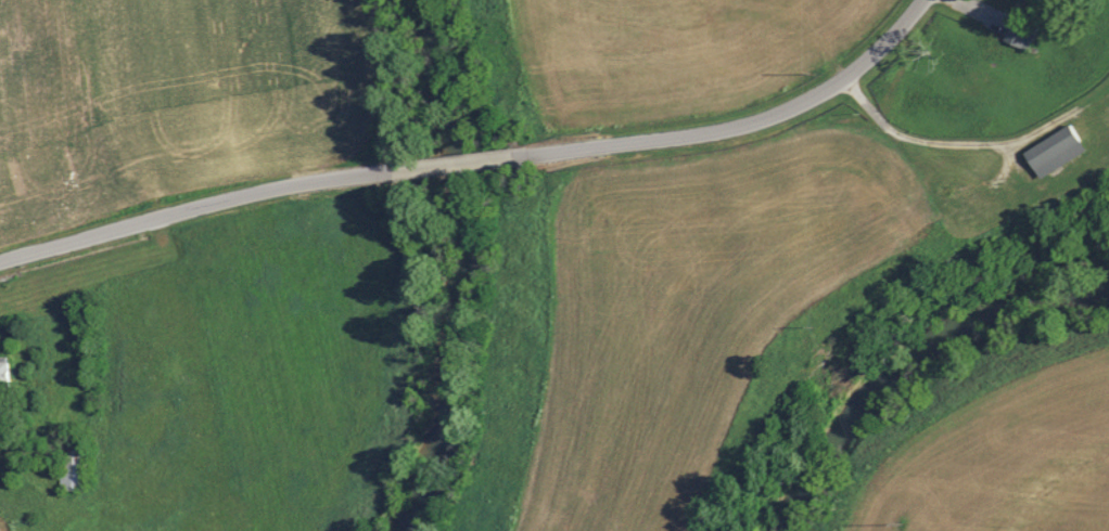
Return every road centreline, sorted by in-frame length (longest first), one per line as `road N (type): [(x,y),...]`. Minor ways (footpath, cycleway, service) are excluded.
road 1 (residential): [(0,260),(196,207),(385,176)]
road 2 (residential): [(520,160),(730,132),(776,118),(826,87)]
road 3 (residential): [(385,176),(520,160)]
road 4 (residential): [(826,87),(857,66),(920,0)]

